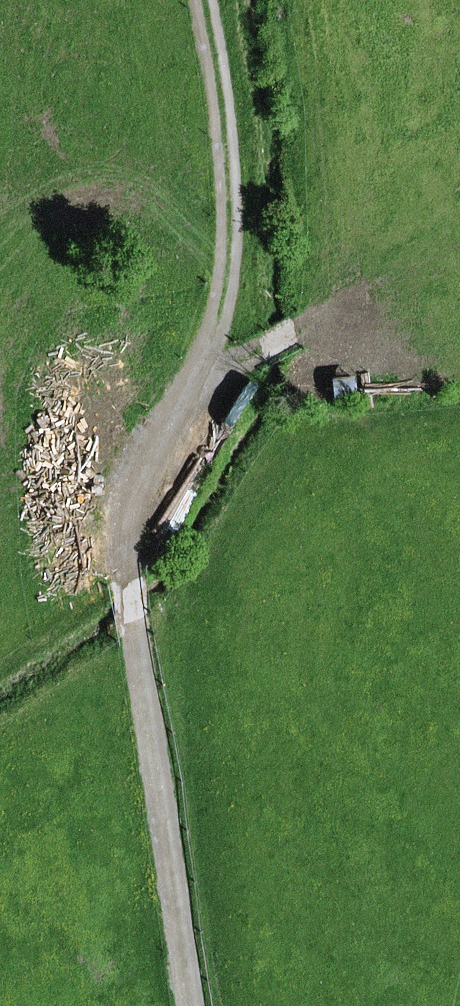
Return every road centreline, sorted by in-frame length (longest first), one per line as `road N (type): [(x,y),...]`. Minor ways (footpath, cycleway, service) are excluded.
road 1 (track): [(201,0),(221,71),(225,306),(193,382),(141,458),(133,505),(135,621),(193,1005)]
road 2 (track): [(398,267),(257,358),(193,382)]
road 3 (track): [(0,575),(70,507),(133,505)]

